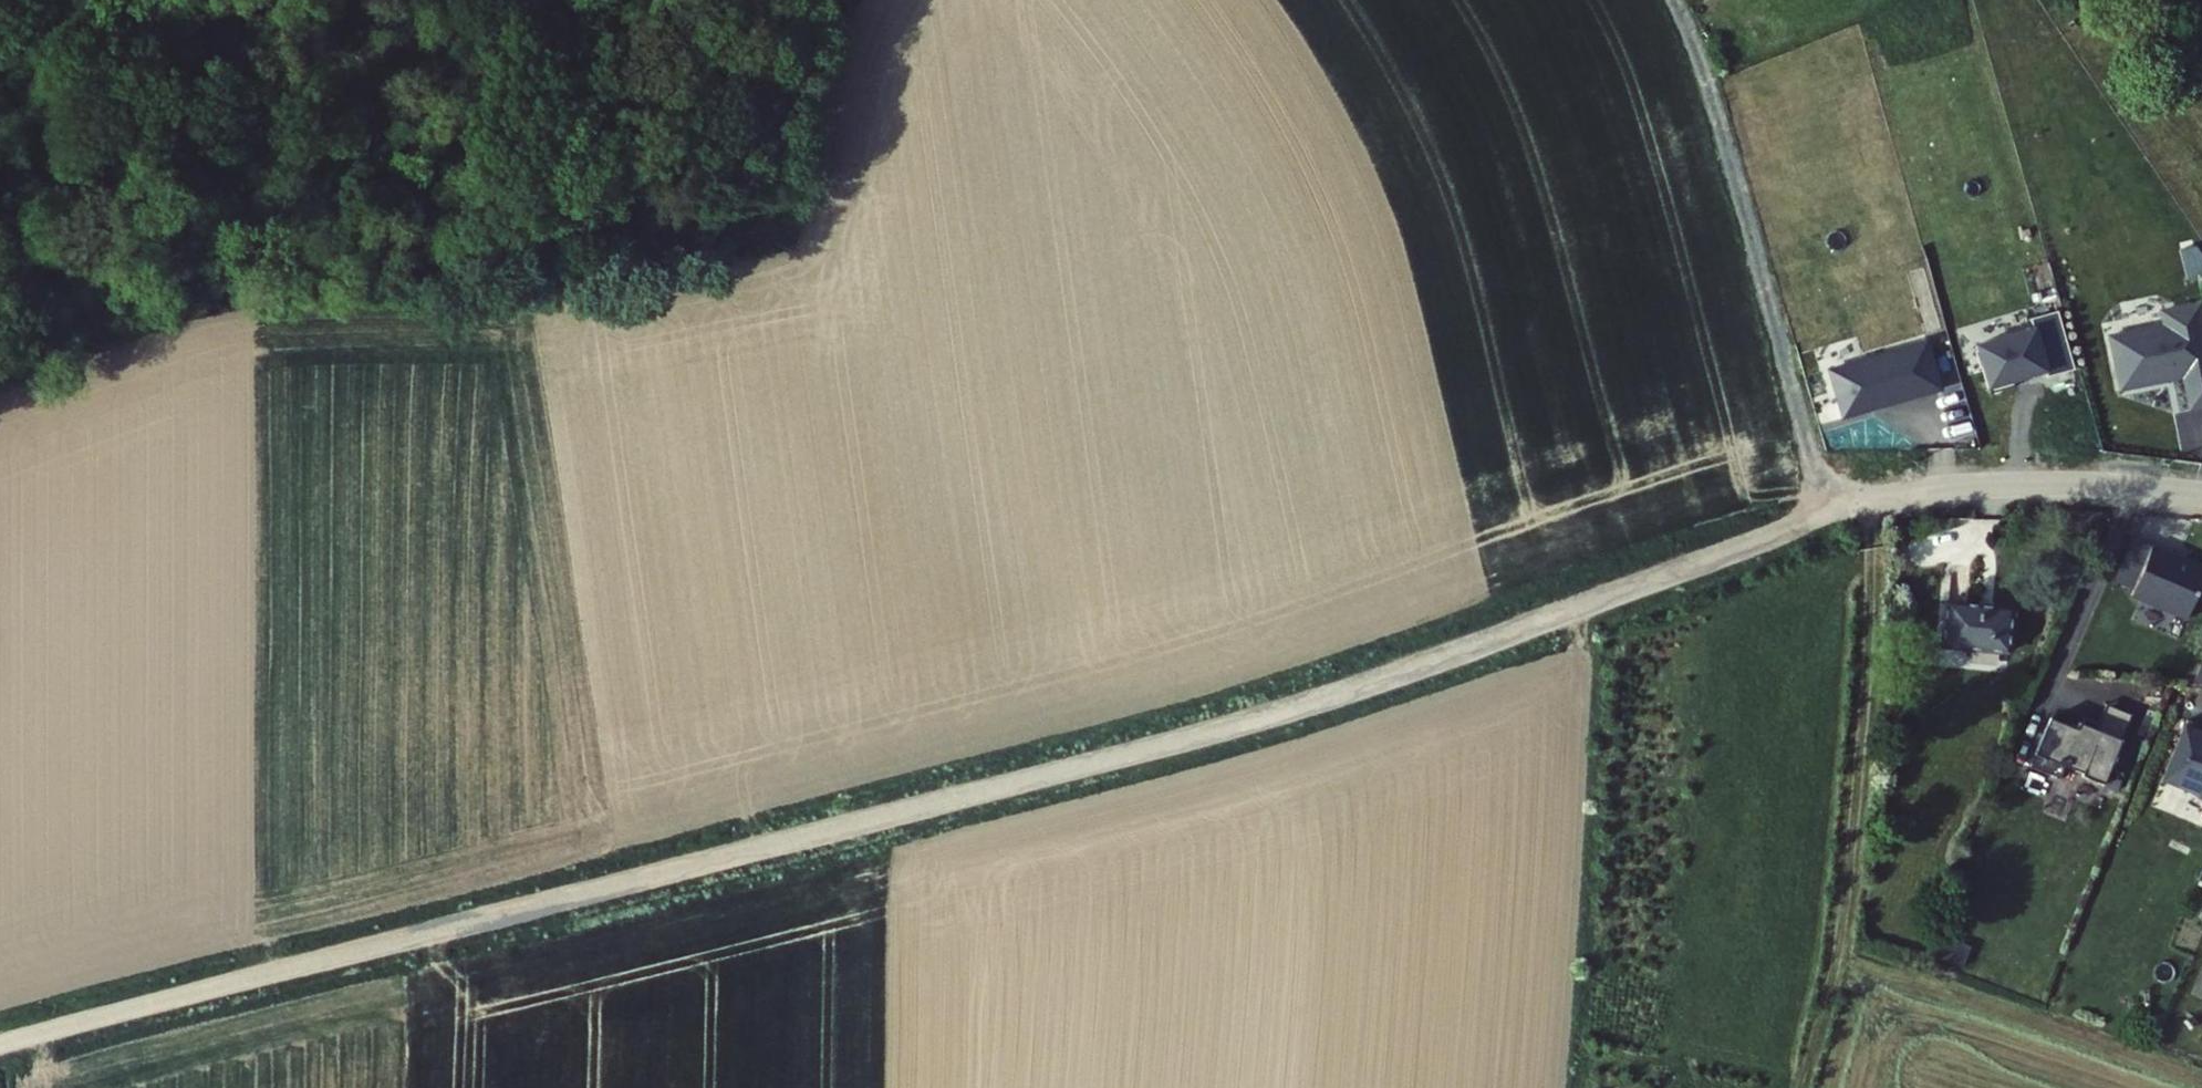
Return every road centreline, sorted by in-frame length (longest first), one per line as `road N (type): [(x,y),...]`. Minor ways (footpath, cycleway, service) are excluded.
road 1 (unclassified): [(1852,506),(1234,728),(0,1044)]
road 2 (residential): [(2201,495),(2005,484),(1899,493),(1852,506)]

